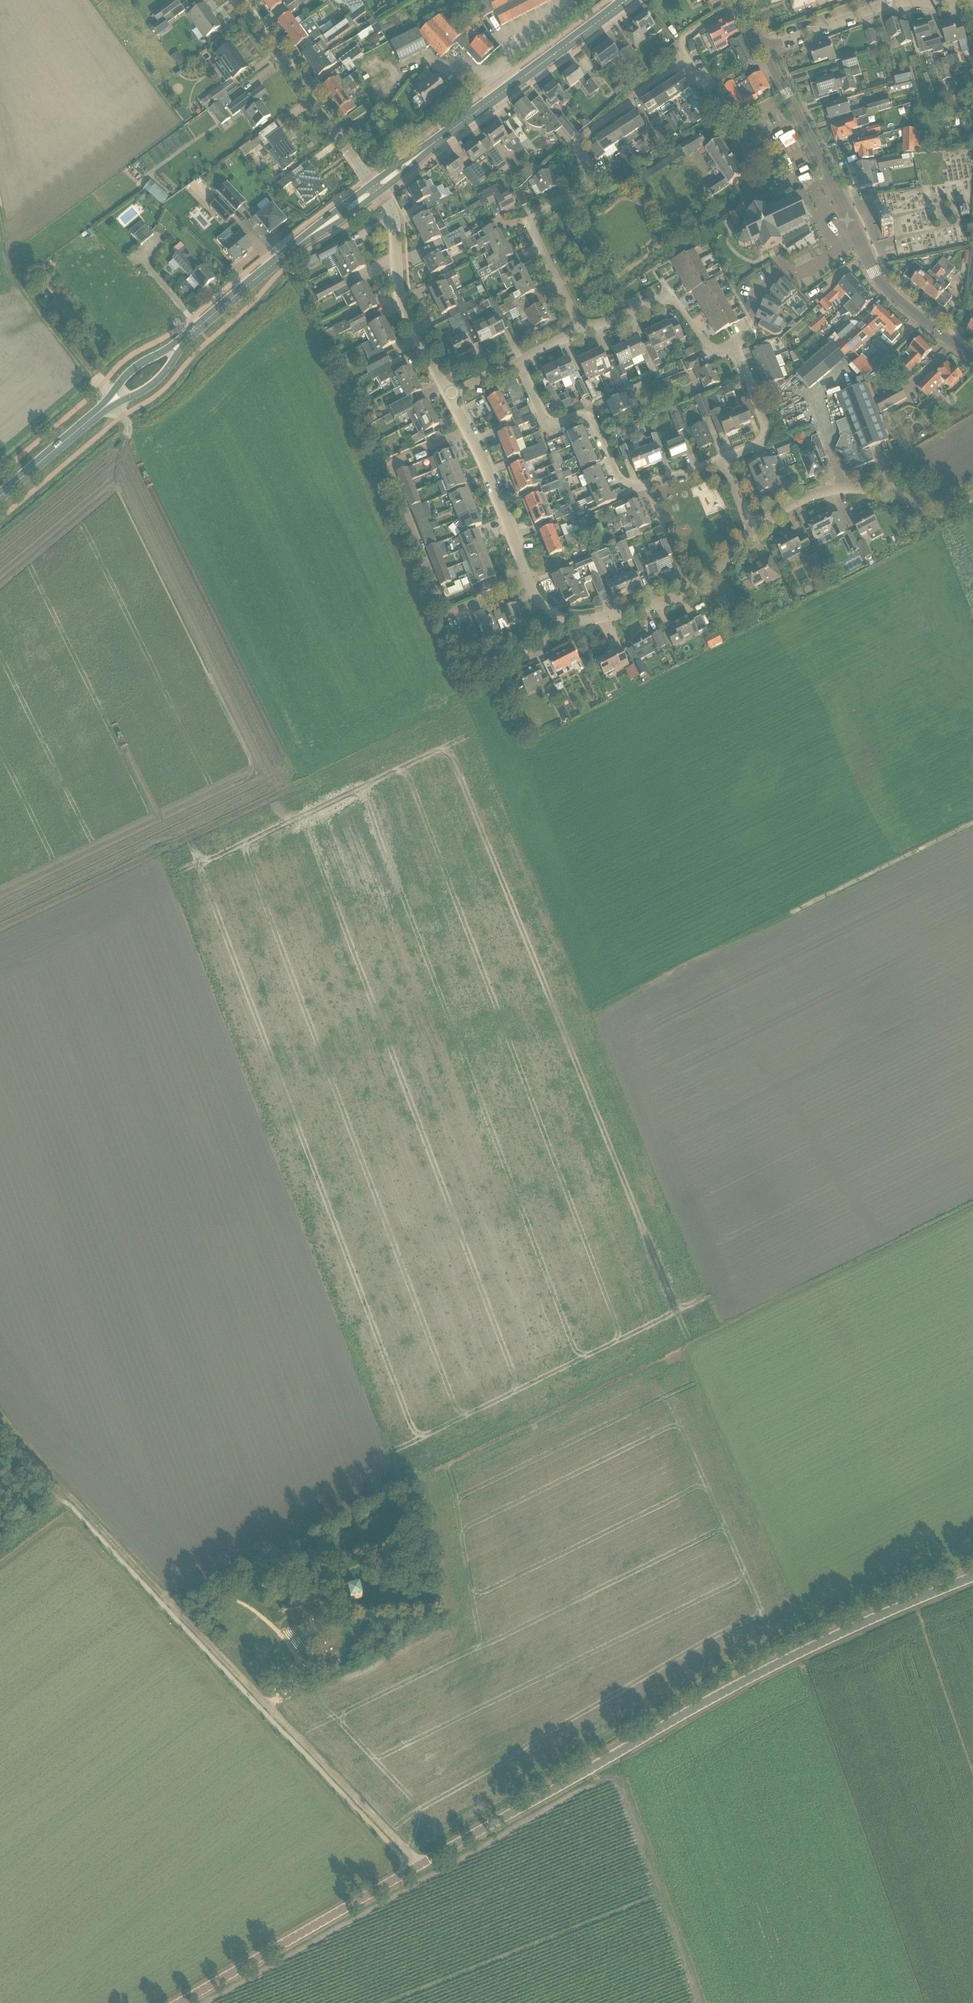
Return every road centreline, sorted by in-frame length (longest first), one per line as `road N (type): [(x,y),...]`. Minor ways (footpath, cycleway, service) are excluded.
road 1 (unclassified): [(179,2002),(787,1659),(972,1578)]
road 2 (track): [(412,1869),(65,1501)]
road 3 (residential): [(581,331),(534,220),(585,183),(580,139),(683,60),(686,35),(741,3)]
road 4 (tertiary): [(972,353),(874,273),(764,49)]
road 5 (residential): [(565,620),(539,602),(448,396)]
road 6 (primary): [(424,151),(626,0)]
road 7 (residential): [(756,531),(800,499),(832,489),(864,489),(929,506),(972,494)]
road 8 (residential): [(373,183),(238,0)]
road 9 (residential): [(565,620),(669,602),(707,580),(756,531)]
road 10 (residential): [(448,396),(398,300),(392,214),(384,198)]
road 11 (residential): [(764,49),(890,3),(961,0)]
road 12 (residential): [(646,485),(614,474),(585,416),(546,420),(518,362)]
road 13 (residential): [(581,331),(666,299),(710,350),(730,349)]
road 14 (primary): [(188,338),(312,234)]
road 15 (primary): [(0,497),(111,403)]
road 16 (residential): [(730,349),(765,437),(722,459)]

